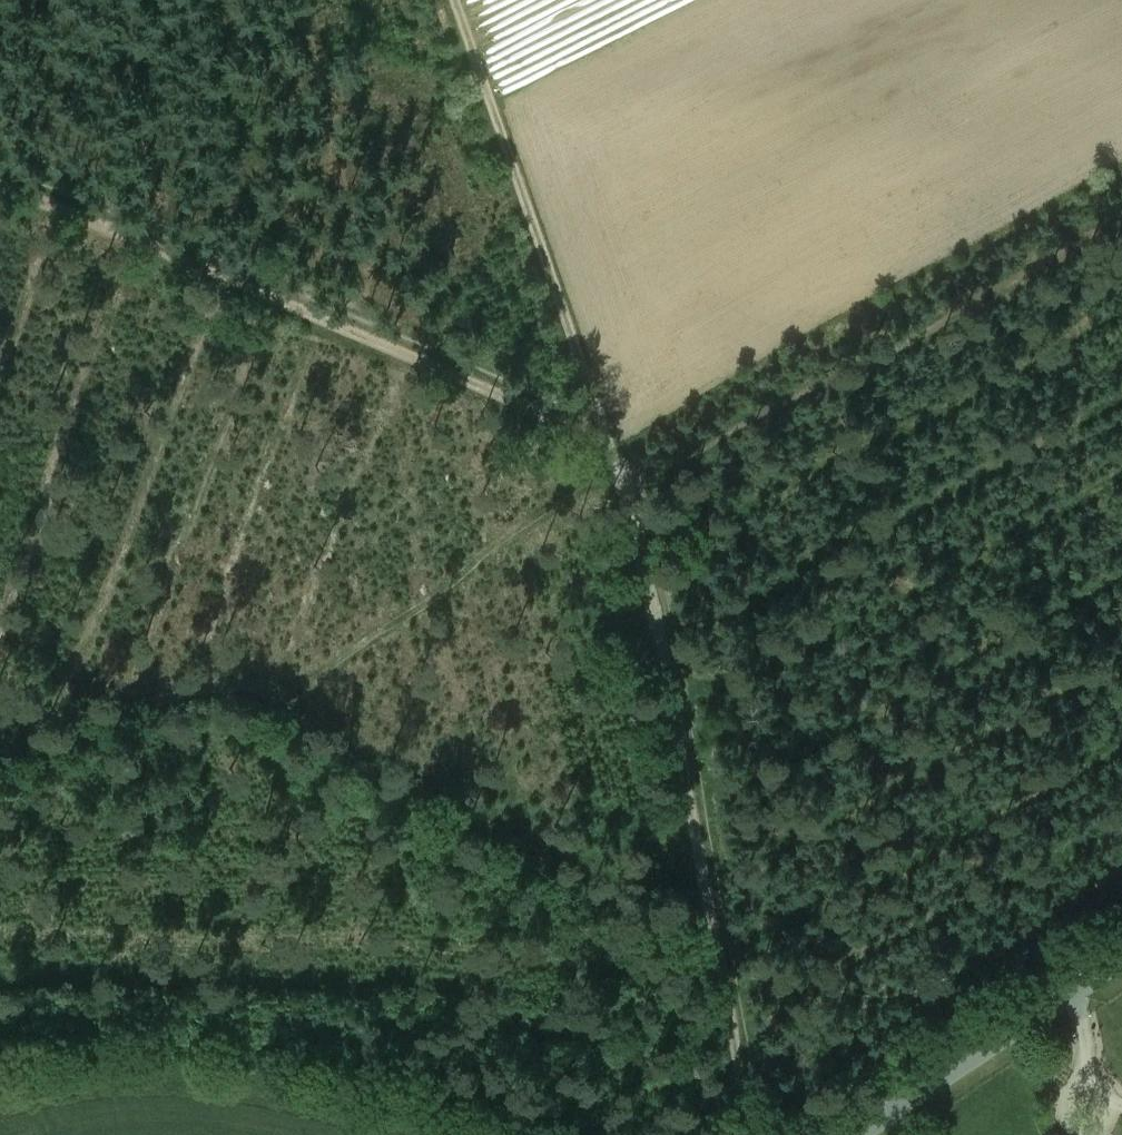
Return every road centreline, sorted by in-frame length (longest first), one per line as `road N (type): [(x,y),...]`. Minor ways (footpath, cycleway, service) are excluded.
road 1 (track): [(0,756),(172,694),(234,687),(720,949),(630,965),(157,959),(0,970)]
road 2 (track): [(0,185),(586,430),(615,452),(656,572),(739,1062),(747,1089),(786,1134)]
road 3 (track): [(615,452),(462,0)]
road 4 (unclassified): [(1121,962),(858,1134)]

